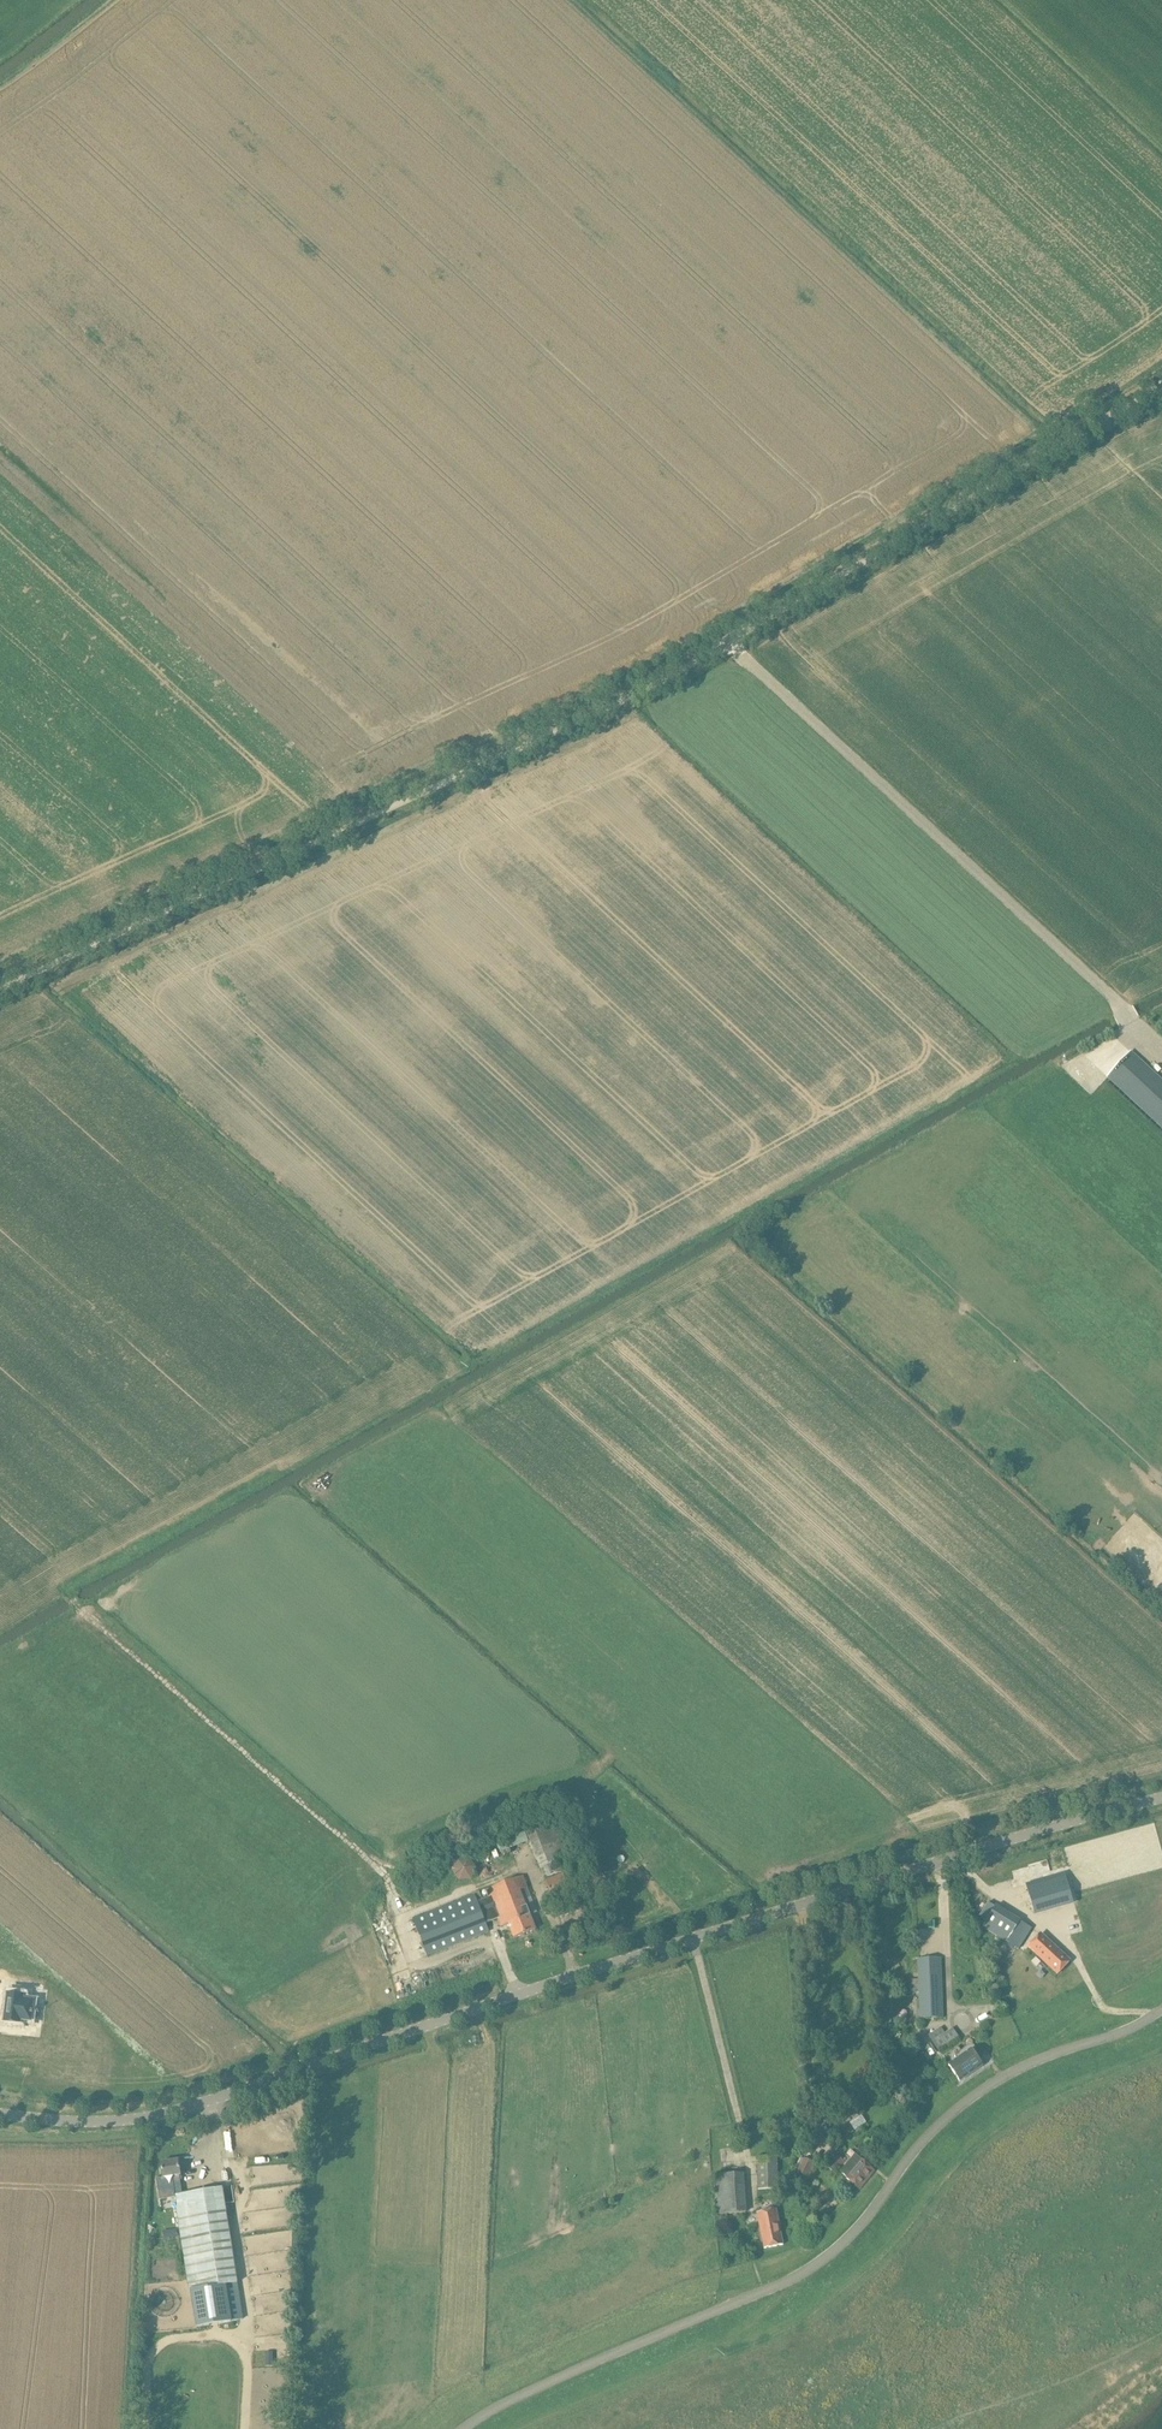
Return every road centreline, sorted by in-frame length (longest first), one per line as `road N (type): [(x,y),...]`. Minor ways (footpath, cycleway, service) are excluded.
road 1 (unclassified): [(0,987),(742,637),(1088,434),(1161,377)]
road 2 (tertiary): [(0,2114),(153,2116),(960,1855),(1161,1799)]
road 3 (tertiary): [(463,2428),(511,2400),(803,2275),(854,2232),(945,2118),(1020,2069),(1161,2010)]

